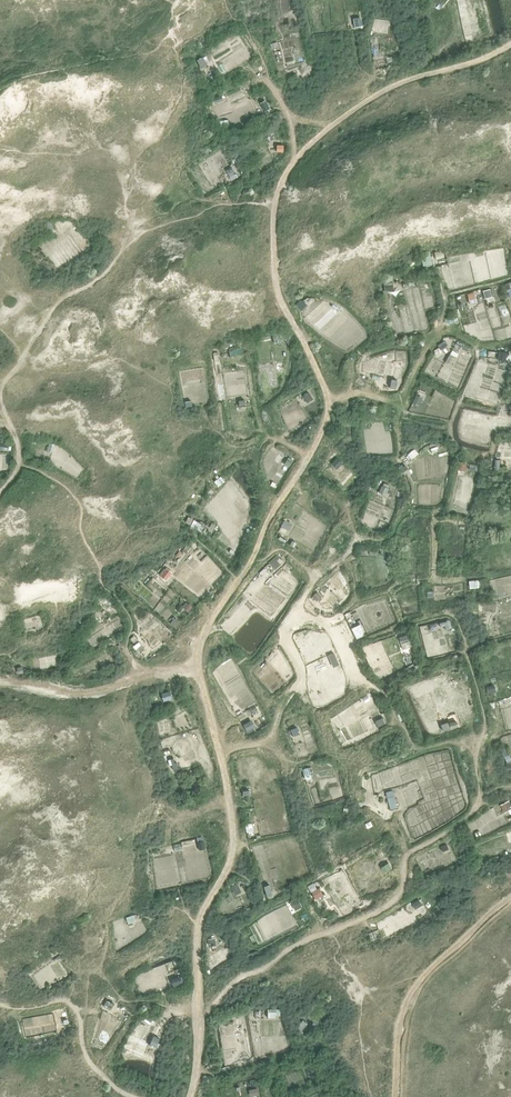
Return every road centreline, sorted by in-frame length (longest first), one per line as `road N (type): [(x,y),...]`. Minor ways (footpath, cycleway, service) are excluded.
road 1 (track): [(330,405),(203,637),(198,665),(237,844),(200,923),(199,1061),(190,1096)]
road 2 (track): [(510,44),(404,81),(351,109),(290,166),(275,209)]
road 3 (track): [(275,209),(275,275),(330,405)]

